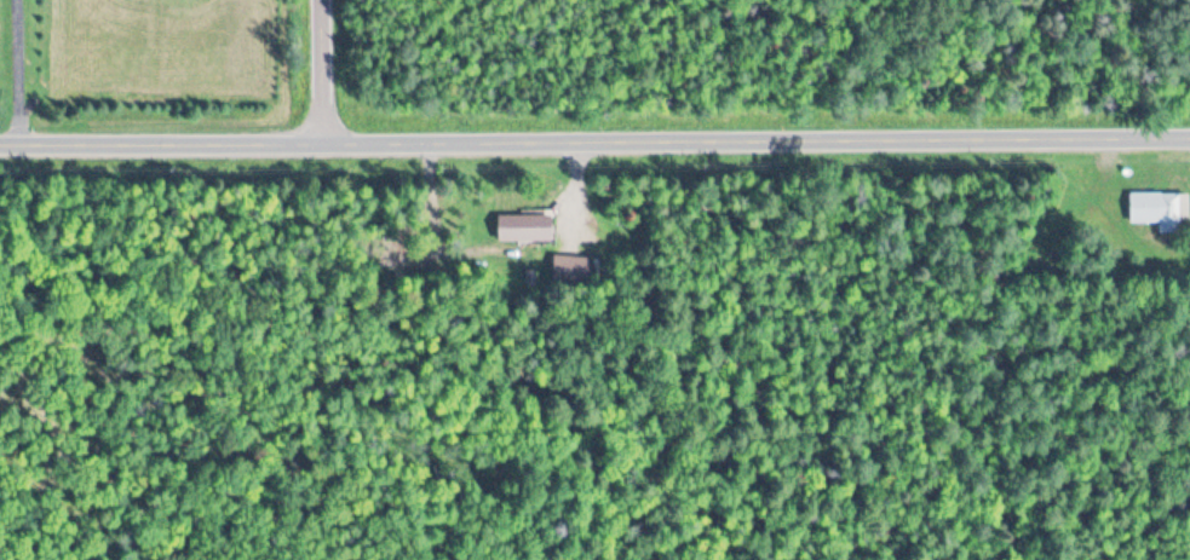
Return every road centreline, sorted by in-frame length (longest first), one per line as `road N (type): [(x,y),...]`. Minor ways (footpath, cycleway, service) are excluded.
road 1 (residential): [(1189,136),(0,136)]
road 2 (residential): [(335,133),(333,0)]

